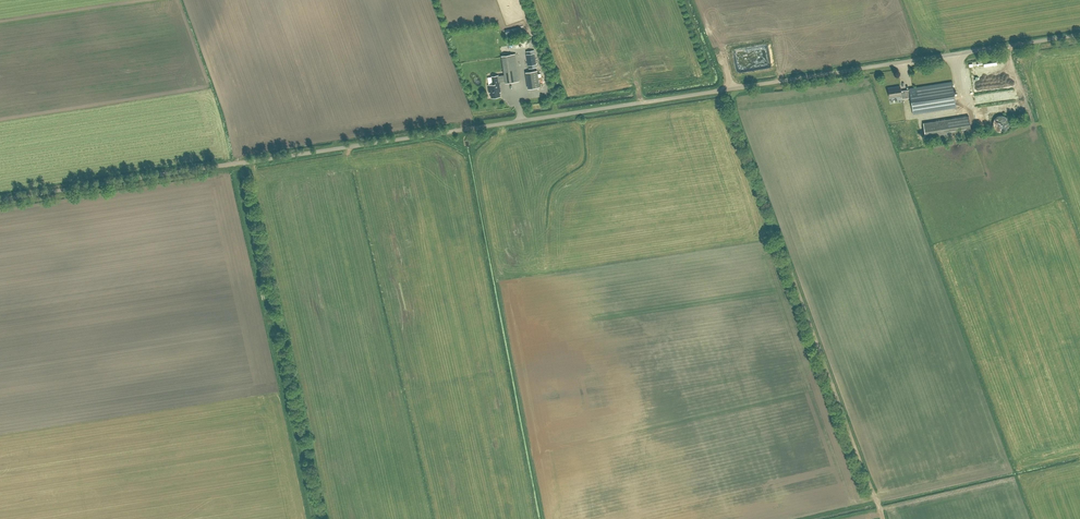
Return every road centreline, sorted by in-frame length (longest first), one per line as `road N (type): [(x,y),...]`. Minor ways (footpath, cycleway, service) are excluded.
road 1 (unclassified): [(1079,34),(0,199)]
road 2 (track): [(235,163),(316,518)]

